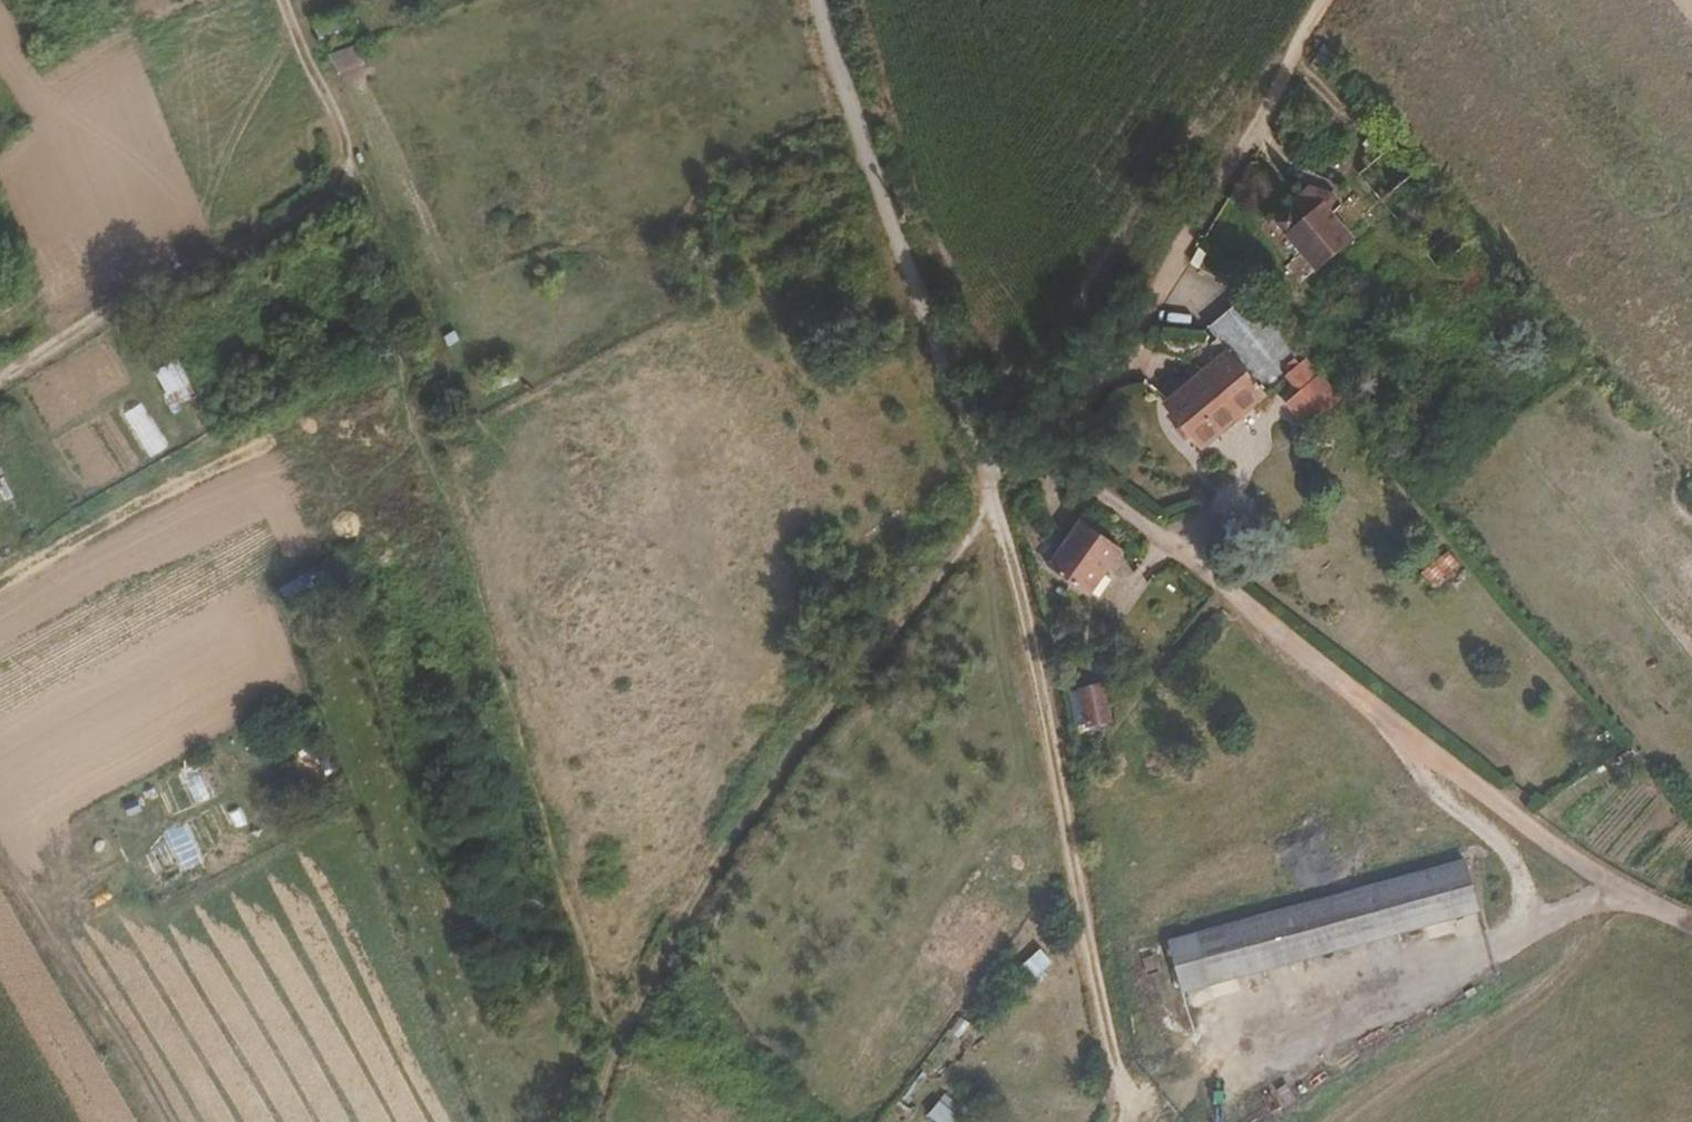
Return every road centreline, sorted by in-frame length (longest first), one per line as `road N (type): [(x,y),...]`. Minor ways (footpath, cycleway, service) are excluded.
road 1 (track): [(587,1121),(605,1054),(759,793),(996,507),(1126,1121)]
road 2 (track): [(357,188),(376,223),(405,409),(605,1054)]
road 3 (track): [(1427,755),(1526,886),(1523,925),(1470,966),(1279,1015),(1210,1048),(1135,1121)]
road 4 (track): [(1034,459),(1079,479),(1223,581),(1427,755),(1552,844)]
road 5 (track): [(280,0),(357,188),(188,273),(0,387)]
road 6 (track): [(1332,0),(1111,376),(1034,459),(989,470)]
road 7 (residential): [(818,0),(848,103),(989,470),(996,507)]
road 8 (track): [(0,865),(153,1121)]
road 9 (unclassified): [(1552,844),(1691,921)]

